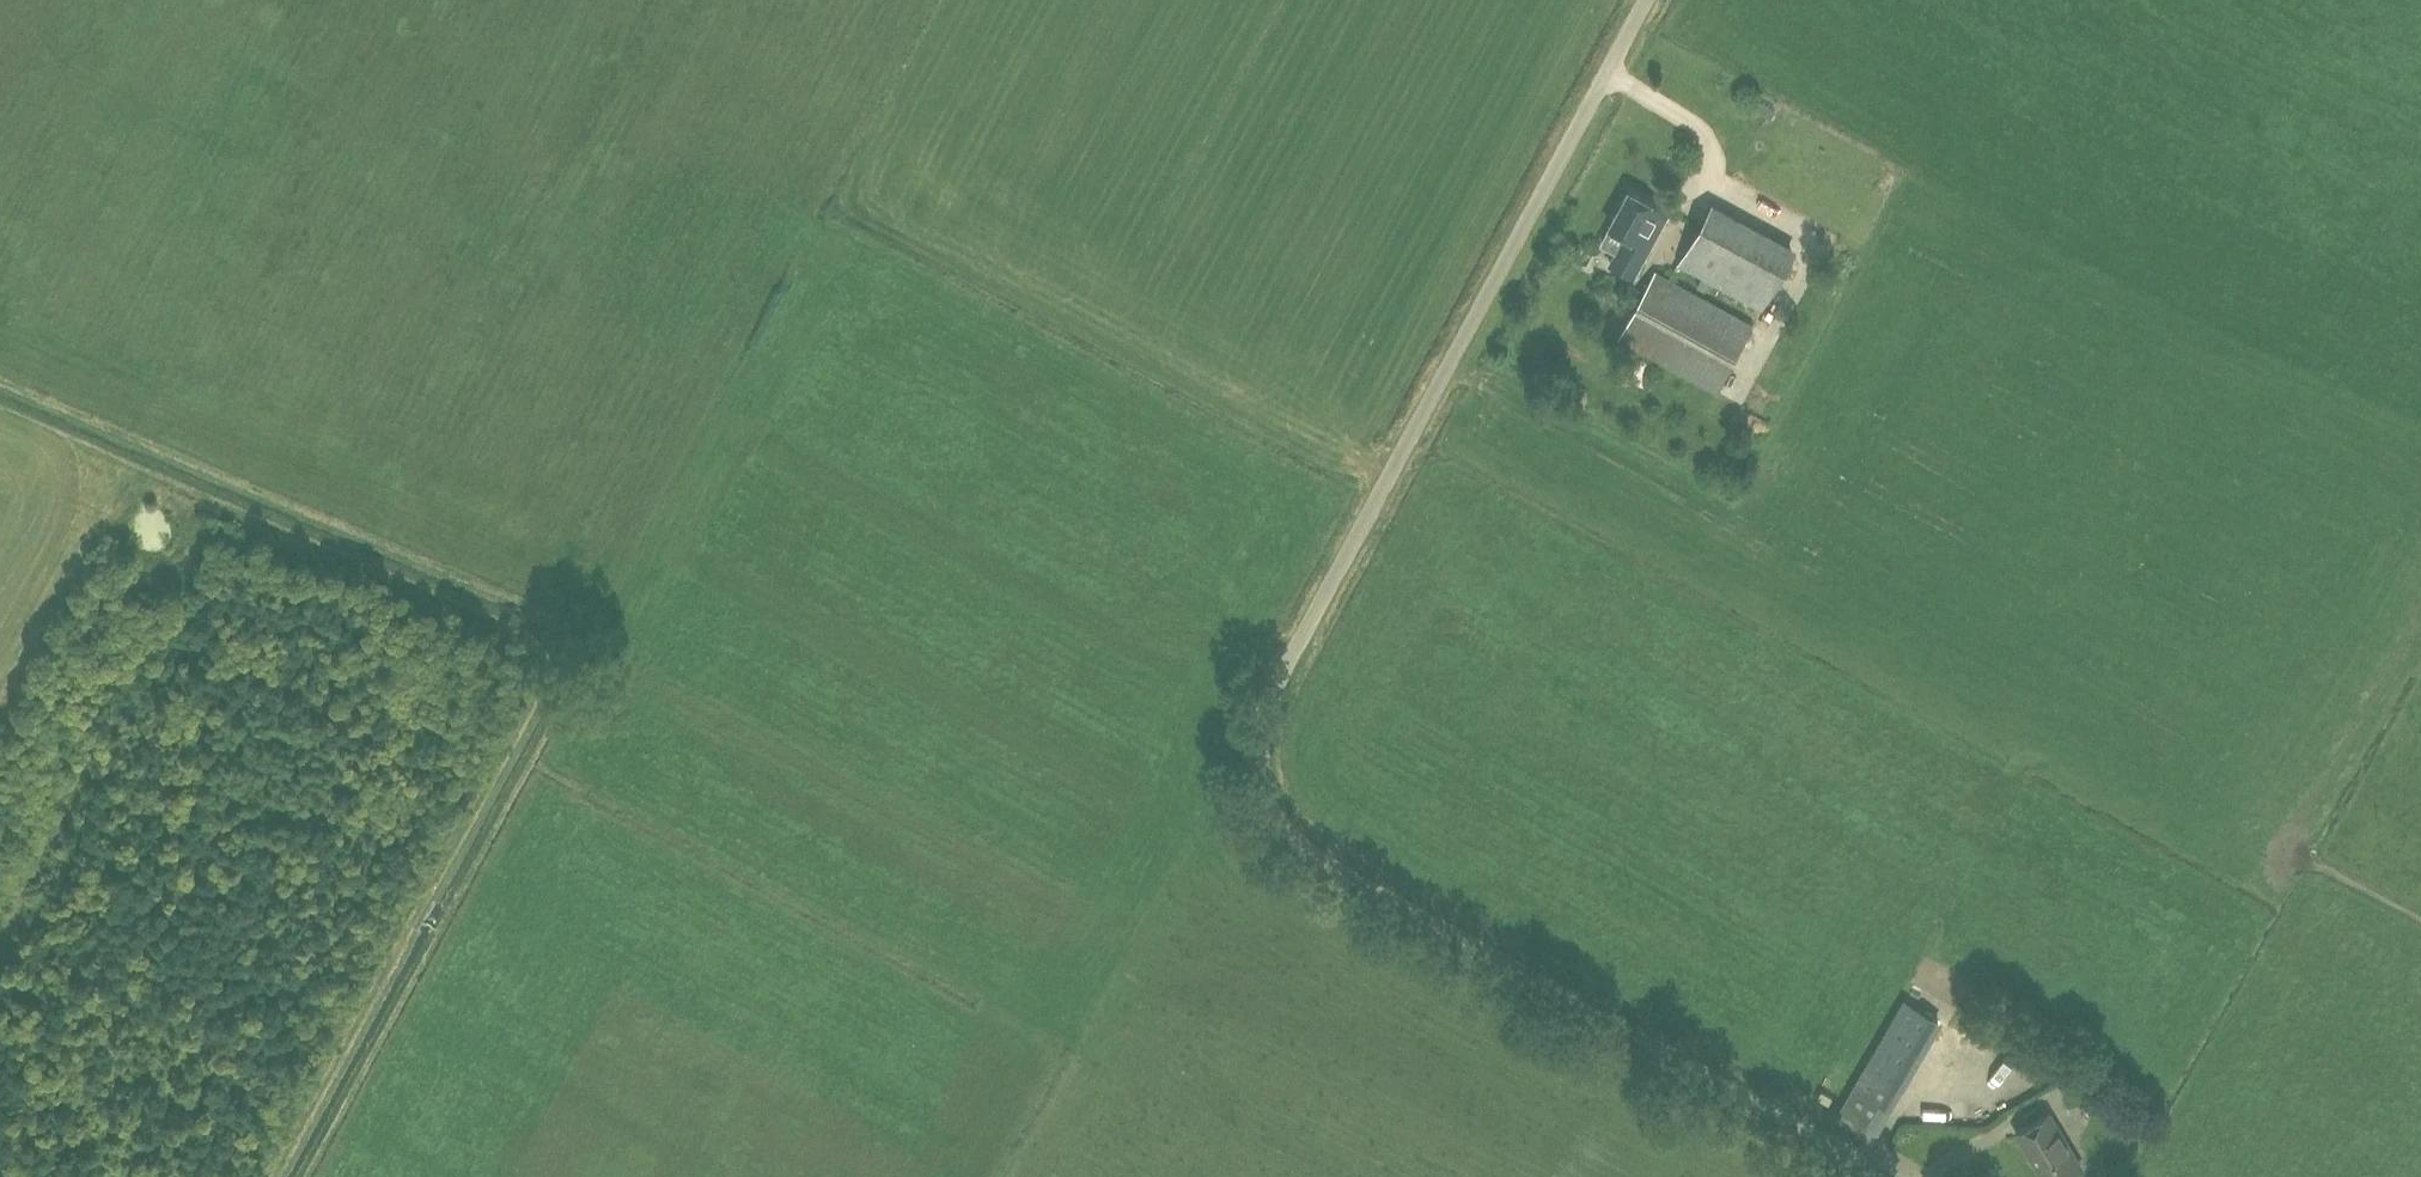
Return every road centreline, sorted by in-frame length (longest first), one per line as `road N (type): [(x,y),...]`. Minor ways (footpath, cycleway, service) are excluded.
road 1 (unclassified): [(1898,1176),(1289,838),(1264,803),(1262,743),(1278,683),(1646,0)]

